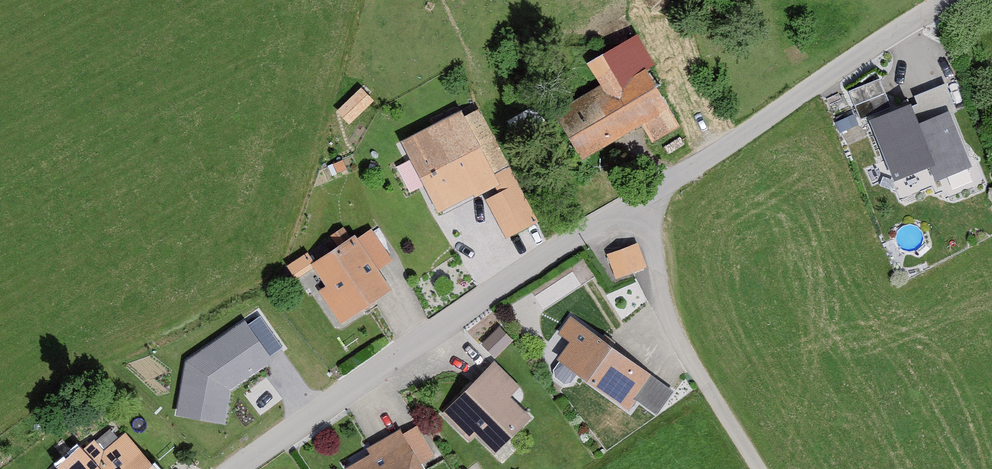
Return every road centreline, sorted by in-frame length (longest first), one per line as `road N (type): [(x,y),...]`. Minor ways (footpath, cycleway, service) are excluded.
road 1 (unclassified): [(226,468),(545,248),(948,0)]

